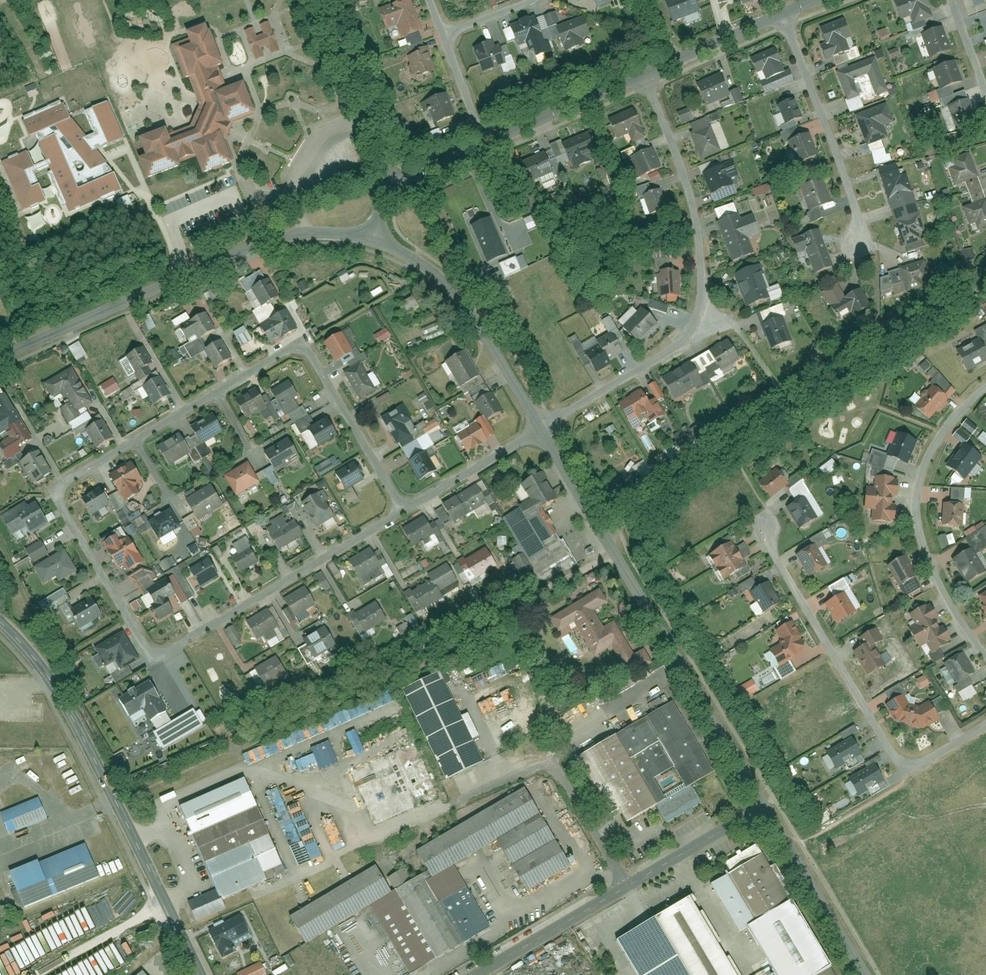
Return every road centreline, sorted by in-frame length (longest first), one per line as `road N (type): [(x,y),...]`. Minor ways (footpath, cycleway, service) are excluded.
road 1 (residential): [(405,508),(166,653),(143,643),(60,501),(62,482),(298,347)]
road 2 (residential): [(644,73),(697,230),(699,315),(685,342),(542,431)]
road 3 (residential): [(542,431),(764,806)]
road 4 (tertiary): [(200,974),(52,680),(0,621)]
road 5 (residential): [(0,354),(233,244),(285,231),(368,238)]
road 6 (residential): [(768,532),(775,565),(898,760),(920,764),(985,724)]
road 7 (residential): [(764,806),(476,974)]
road 8 (residential): [(985,654),(952,609),(915,532),(918,484),(934,432),(985,381)]
road 9 (residential): [(368,238),(412,262),(462,312),(542,431)]
road 10 (residential): [(782,13),(855,208),(857,240)]
road 11 (residential): [(764,806),(866,974)]
road 12 (track): [(610,554),(503,608),(481,609),(432,633)]
road 13 (residential): [(391,184),(323,0)]
road 14 (residential): [(298,347),(309,352),(405,508)]
road 15 (residential): [(644,73),(486,143)]
road 16 (residential): [(542,431),(405,508)]

